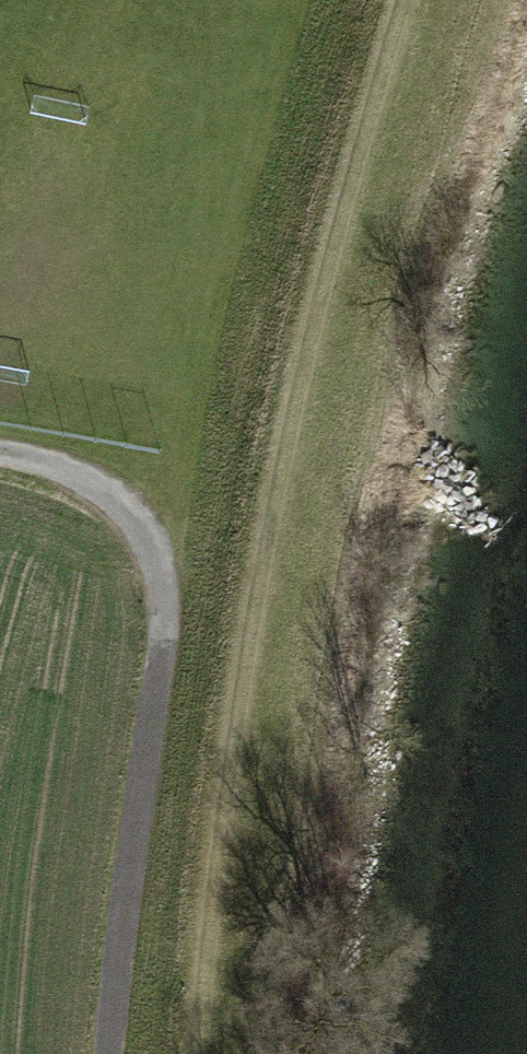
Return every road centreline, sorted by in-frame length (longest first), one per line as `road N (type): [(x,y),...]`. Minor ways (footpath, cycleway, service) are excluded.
road 1 (track): [(406,0),(287,462),(233,761),(205,1053)]
road 2 (track): [(0,452),(62,462),(103,484),(144,525),(160,575),(166,634),(110,1053)]

